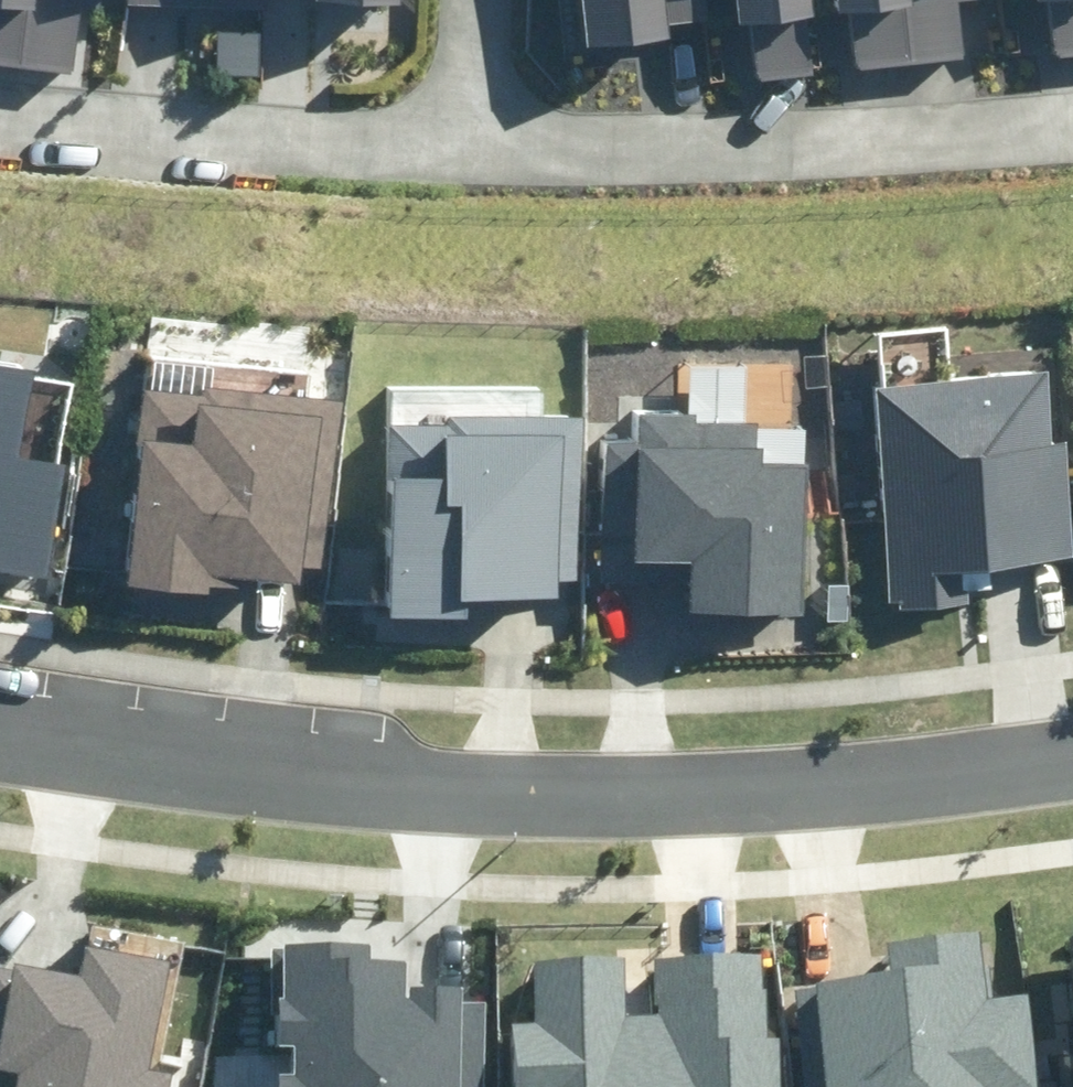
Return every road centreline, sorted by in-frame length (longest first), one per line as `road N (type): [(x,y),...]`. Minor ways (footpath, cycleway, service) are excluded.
road 1 (residential): [(0,739),(280,778),(514,794),(791,791),(1072,756)]
road 2 (residential): [(470,151),(611,152),(1072,127)]
road 3 (residential): [(0,112),(470,151)]
road 4 (residential): [(477,0),(470,151)]

